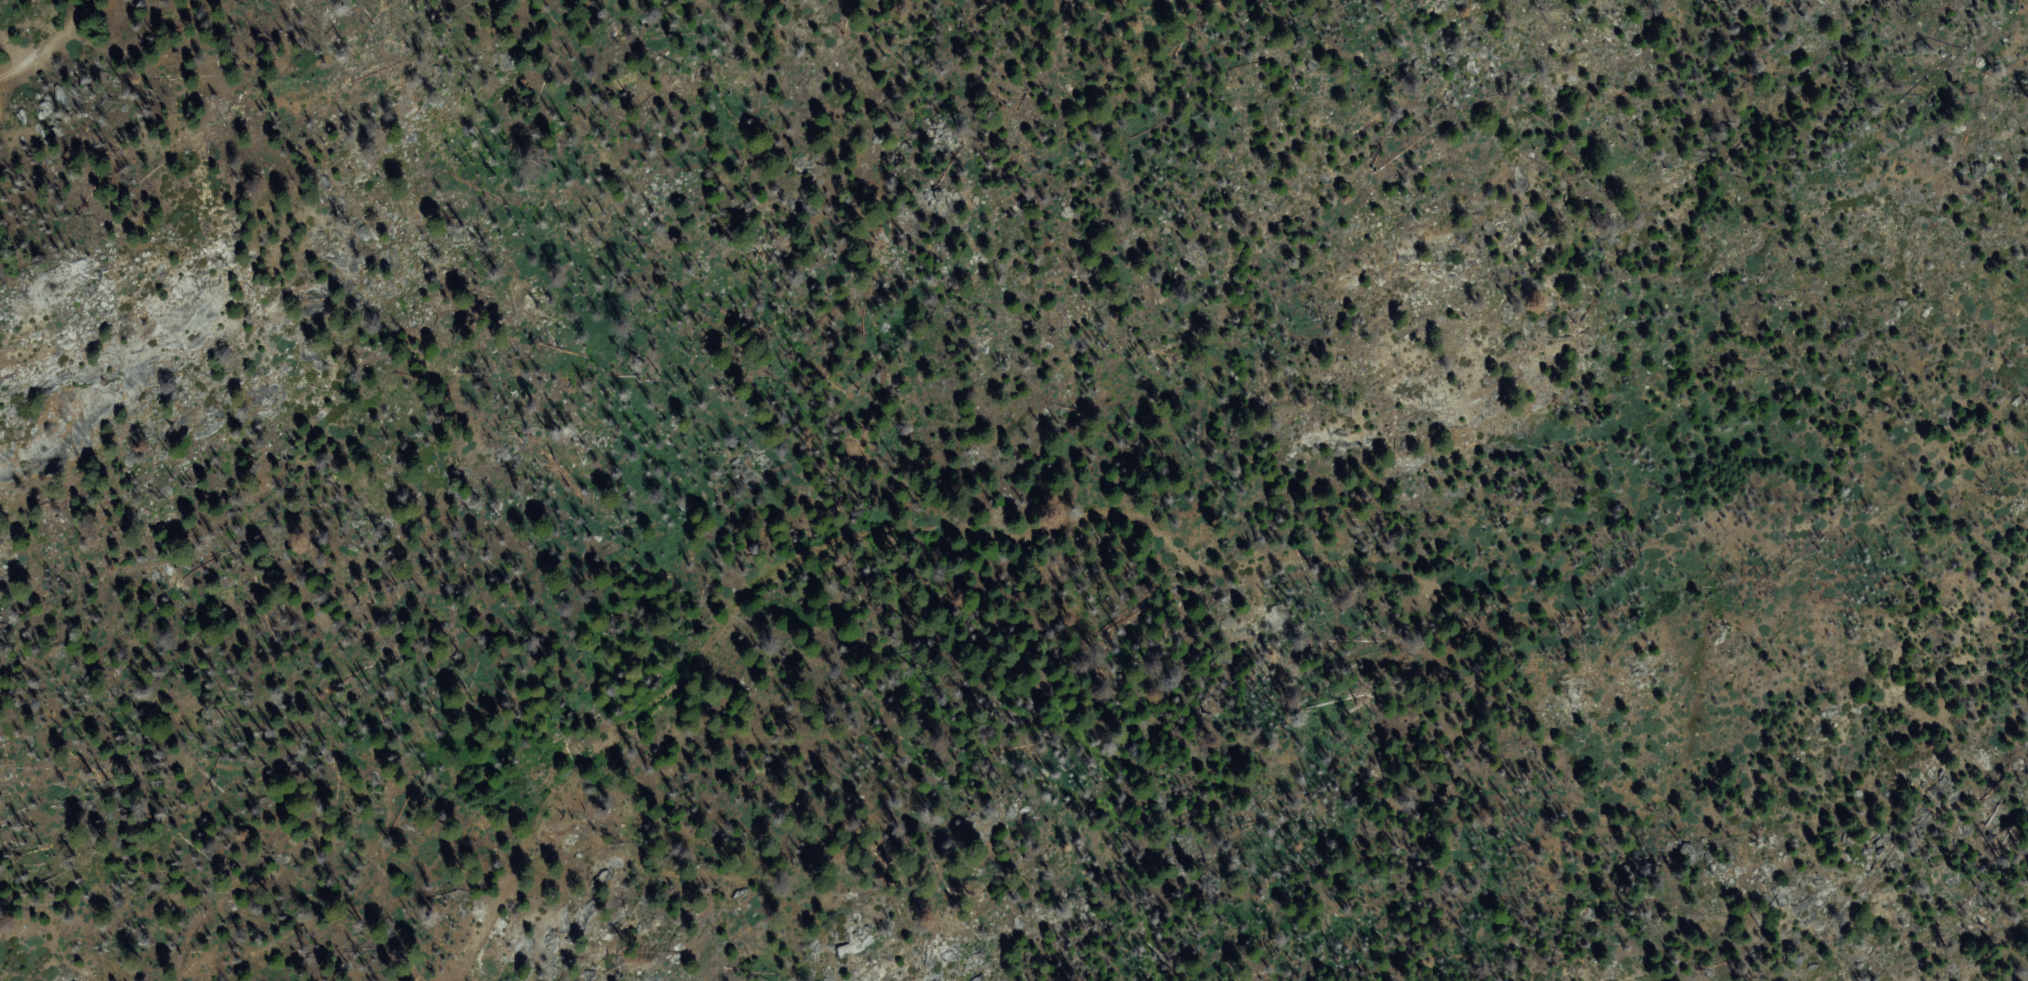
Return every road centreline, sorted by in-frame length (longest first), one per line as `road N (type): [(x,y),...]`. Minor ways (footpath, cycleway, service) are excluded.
road 1 (track): [(96,0),(40,52),(0,74)]

